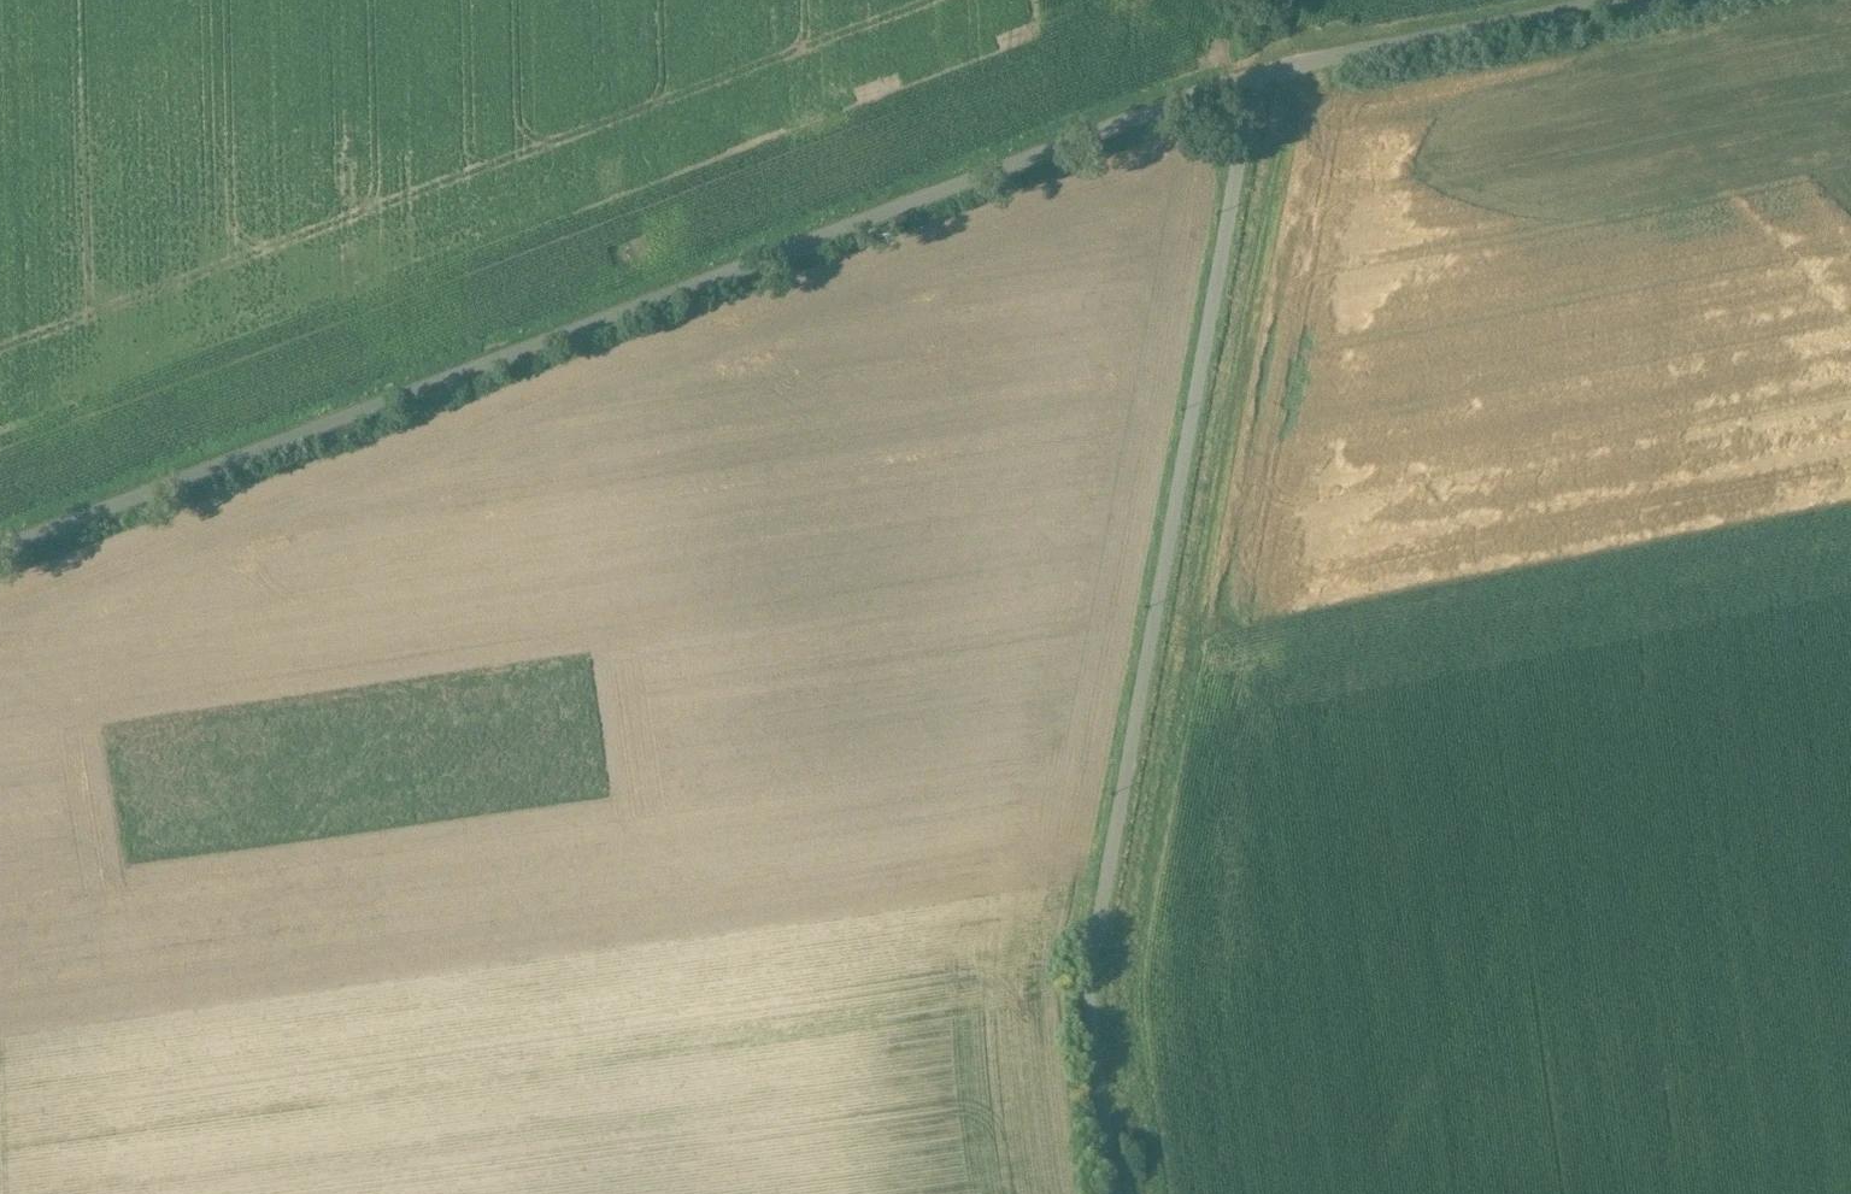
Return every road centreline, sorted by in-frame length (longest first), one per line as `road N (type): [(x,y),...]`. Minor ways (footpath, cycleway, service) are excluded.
road 1 (unclassified): [(0,547),(640,298),(1246,86)]
road 2 (unclassified): [(1107,1193),(1077,993),(1246,86)]
road 3 (unclassified): [(1246,86),(1648,0)]

